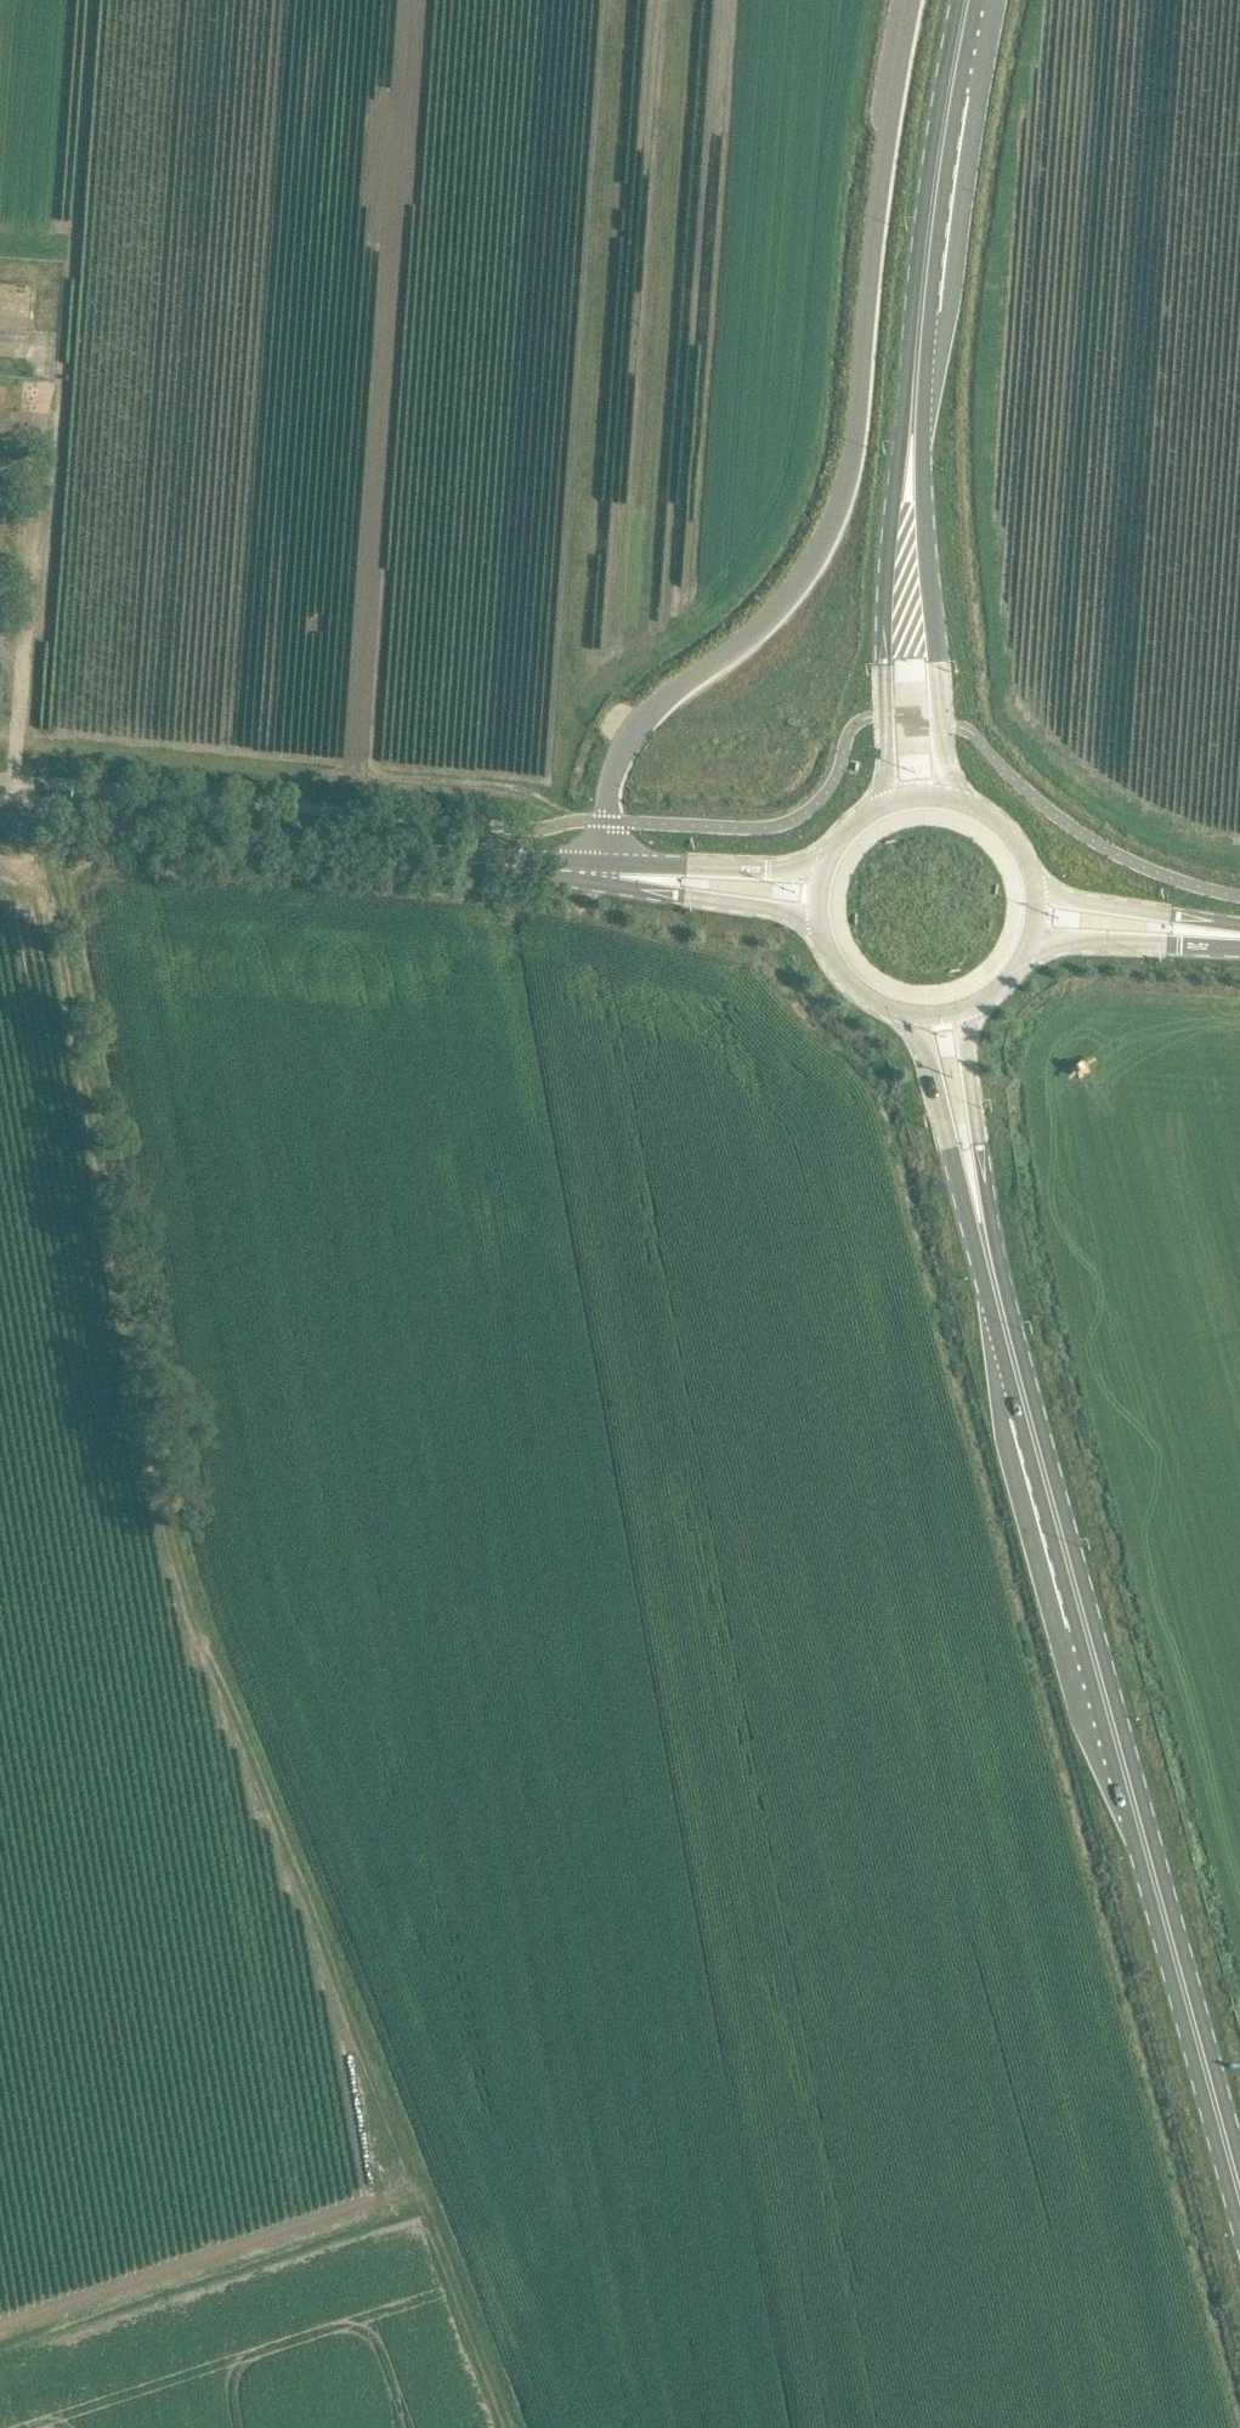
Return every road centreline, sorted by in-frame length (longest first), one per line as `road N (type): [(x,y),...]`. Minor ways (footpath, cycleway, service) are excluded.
road 1 (track): [(507,2427),(139,1486),(32,818)]
road 2 (secondary): [(1239,2195),(977,1206)]
road 3 (unclassified): [(603,873),(613,776),(637,726),(781,604),(840,498),(858,422),(887,143),(912,0)]
road 4 (tertiary): [(0,815),(603,873)]
road 5 (secondary): [(968,0),(931,224),(910,546)]
road 6 (secondary): [(910,546),(886,662),(890,805)]
road 7 (secondary): [(949,801),(938,660),(910,546)]
road 8 (tertiary): [(822,872),(689,867),(603,873)]
road 9 (tertiary): [(603,873),(816,920)]
road 10 (secondary): [(915,1018),(948,1142),(977,1206)]
road 11 (tertiary): [(1030,943),(1161,945),(1224,936)]
road 12 (secondary): [(977,1206),(979,1137),(961,1013)]
road 13 (tertiary): [(1224,936),(1165,914),(1035,898)]
road 14 (secondary): [(816,920),(838,975),(859,996),(915,1018)]
road 15 (secondary): [(1035,898),(1008,836),(949,801)]

